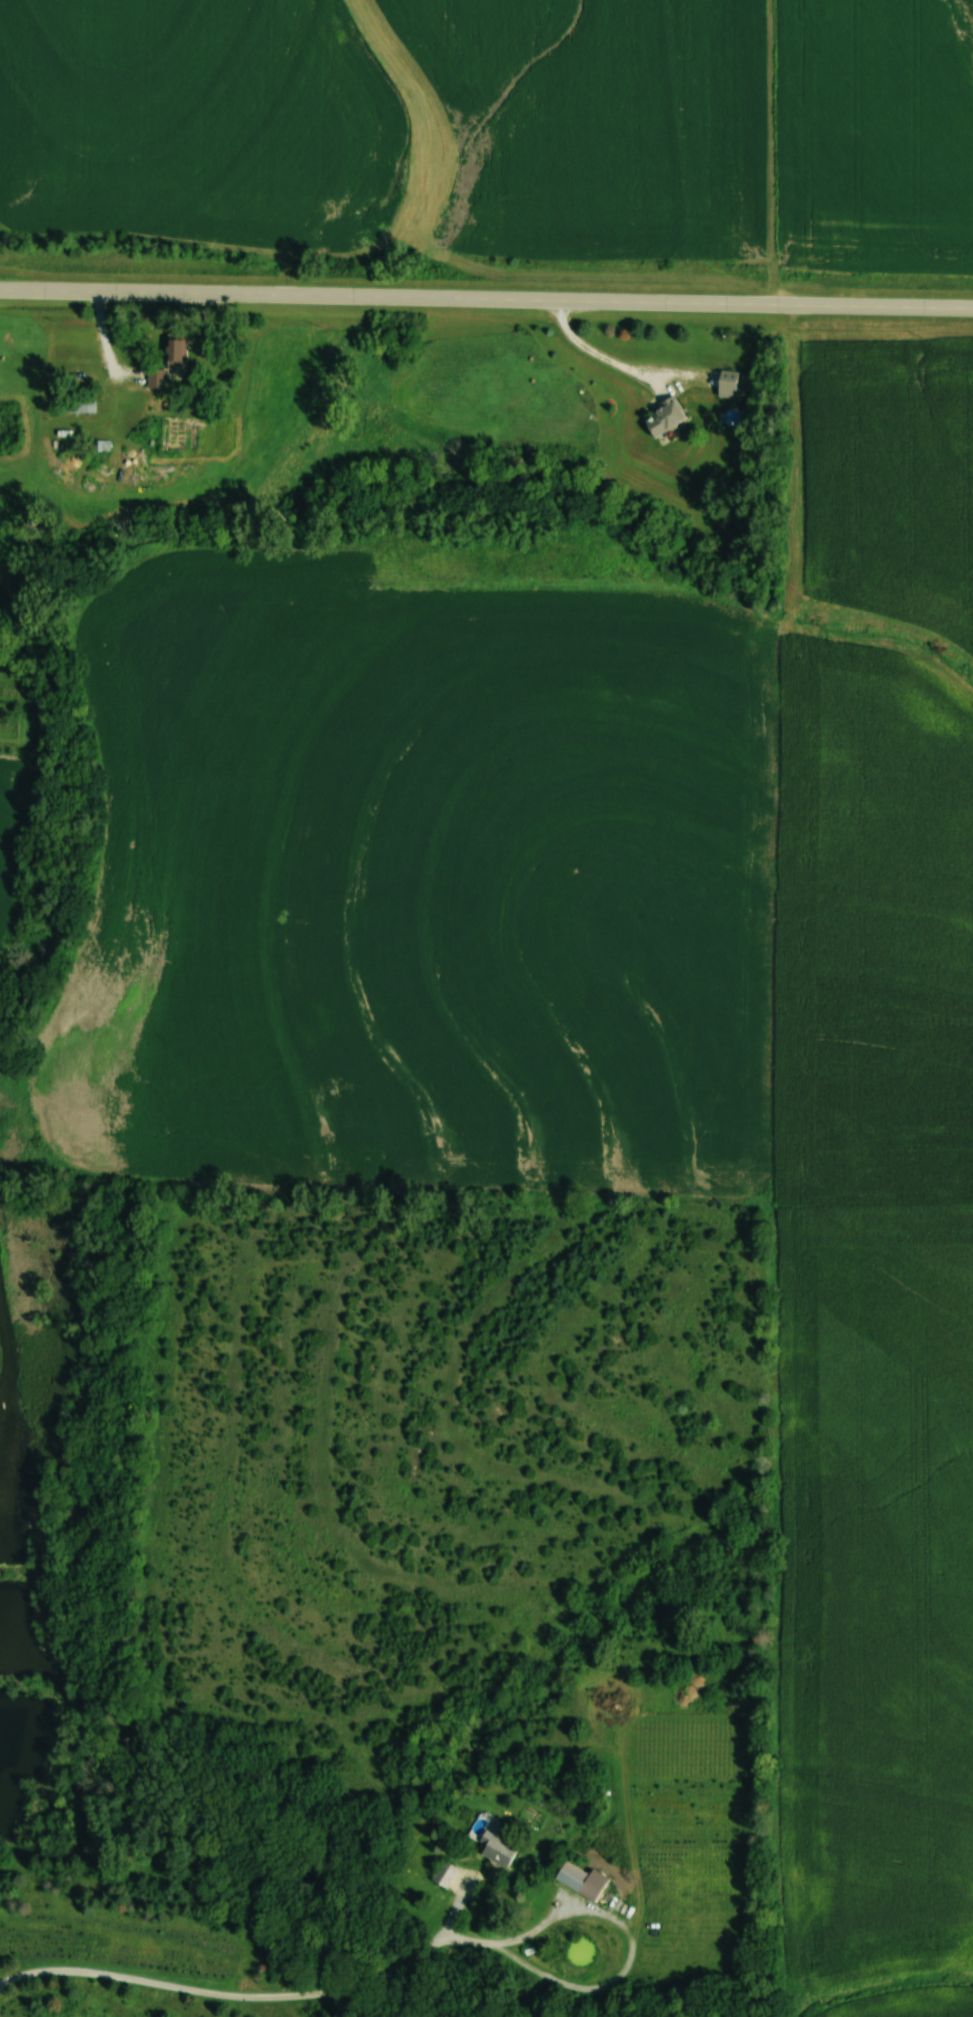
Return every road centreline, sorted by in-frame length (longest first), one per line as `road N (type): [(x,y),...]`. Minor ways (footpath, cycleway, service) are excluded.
road 1 (tertiary): [(0,289),(972,309)]

